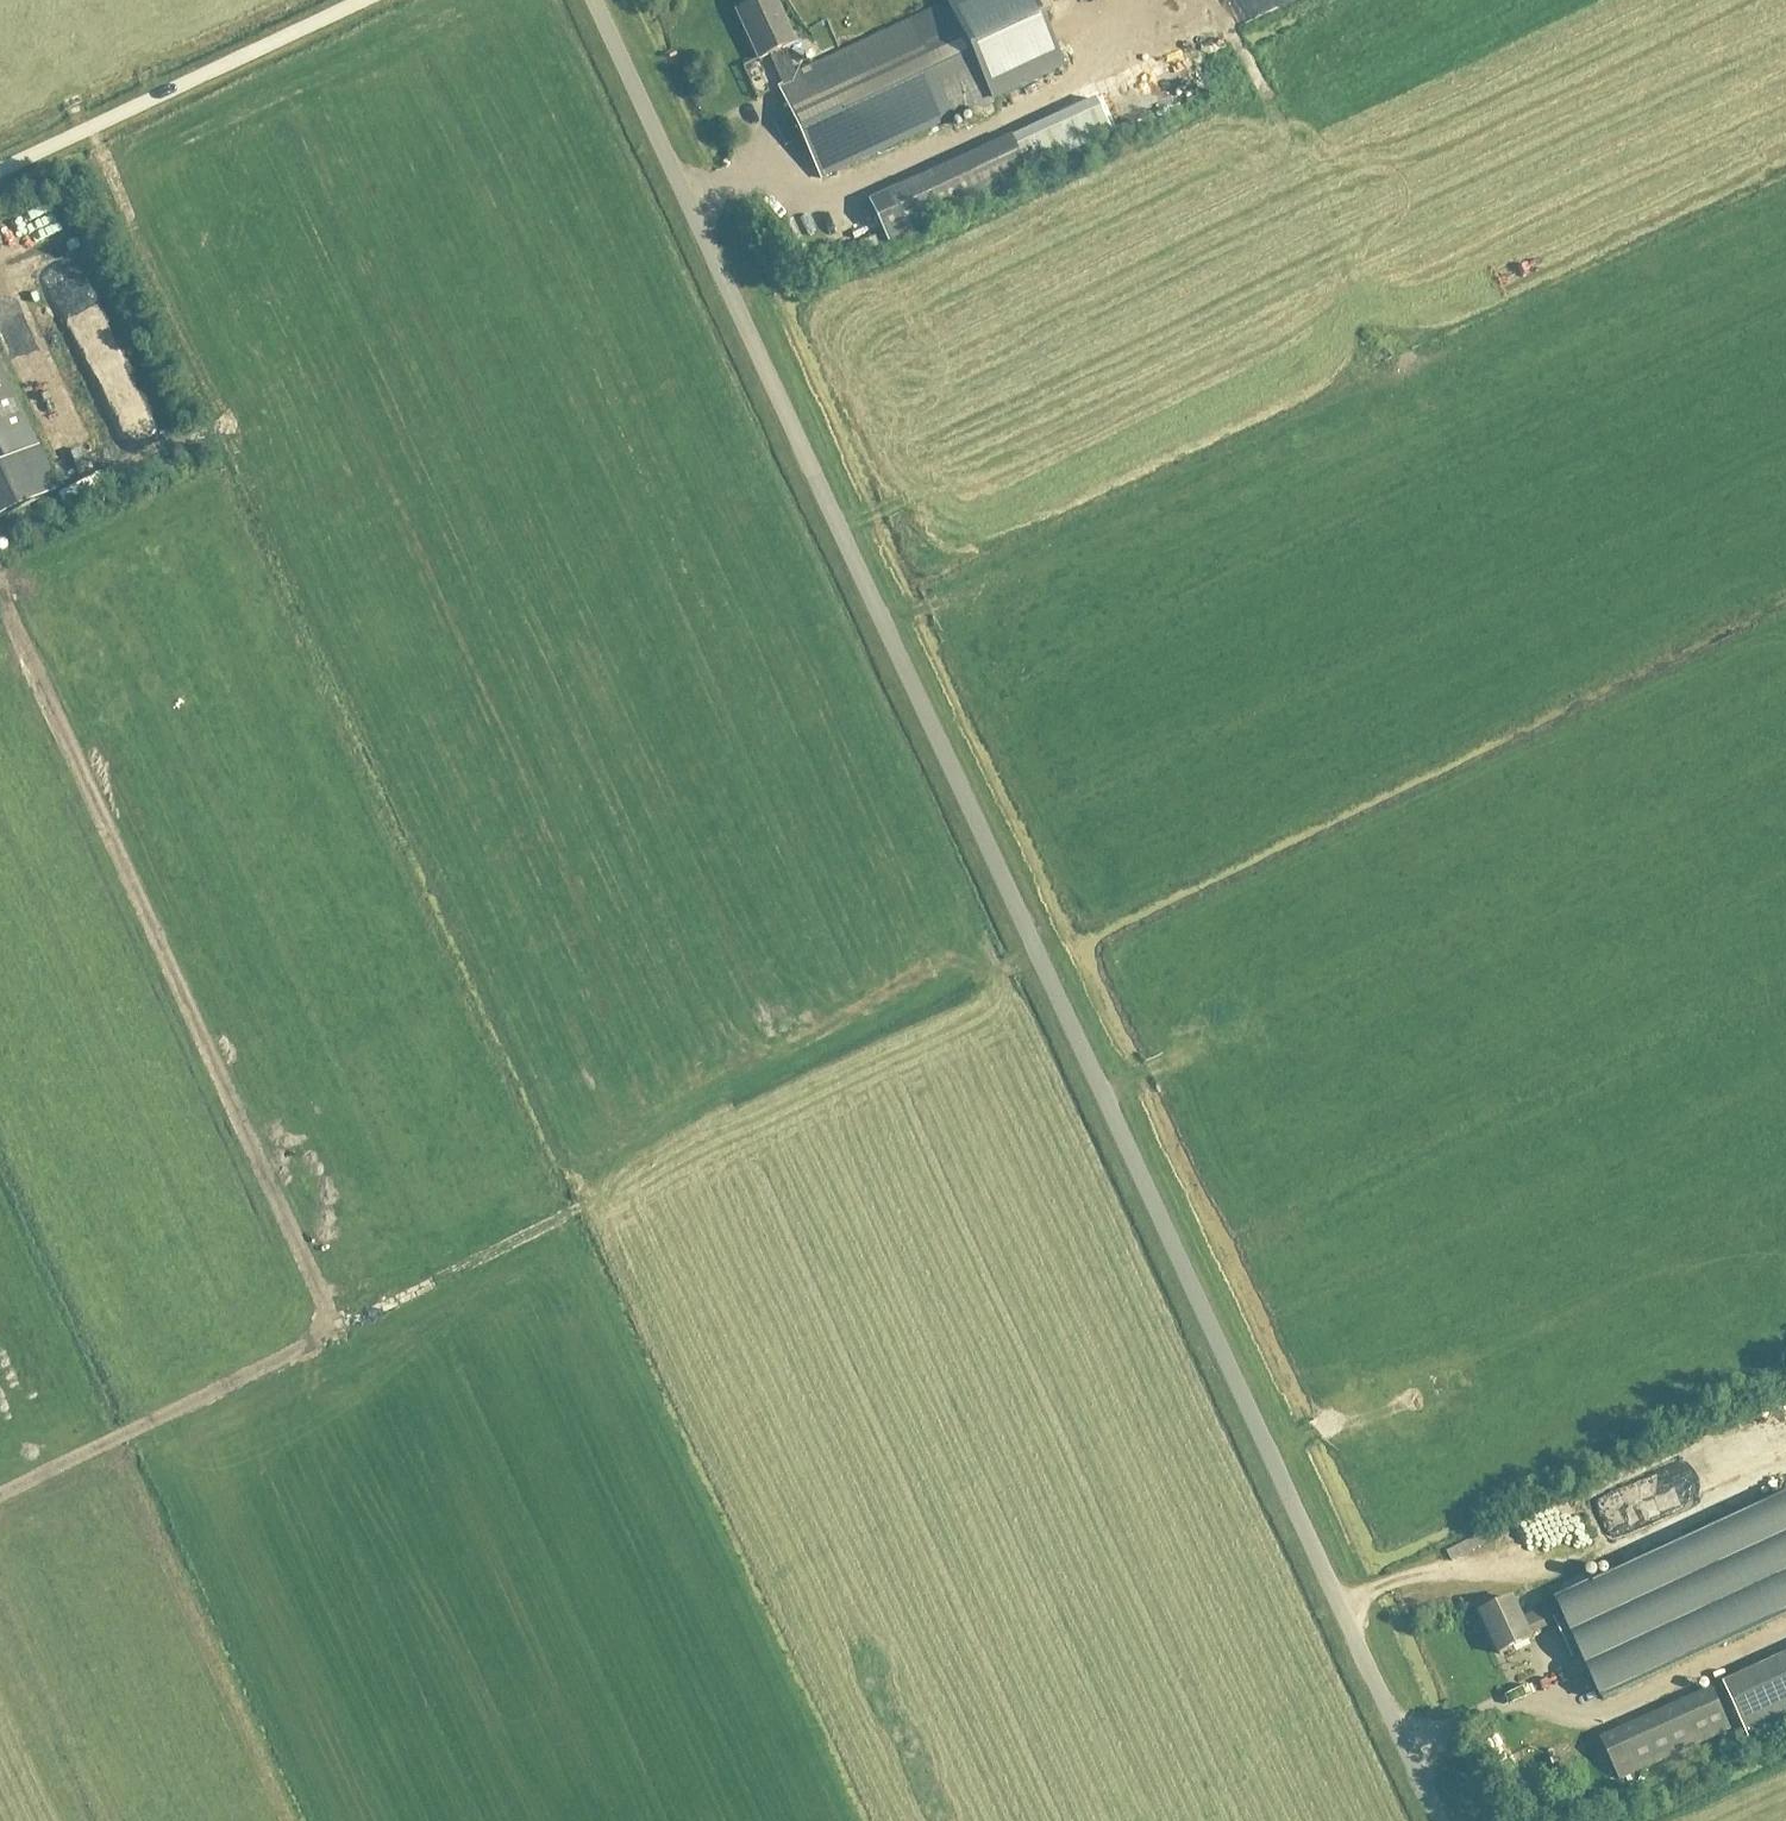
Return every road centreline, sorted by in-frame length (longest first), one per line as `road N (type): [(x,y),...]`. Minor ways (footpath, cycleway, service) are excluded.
road 1 (unclassified): [(1440,1820),(593,0)]
road 2 (unclassified): [(0,173),(361,0)]

